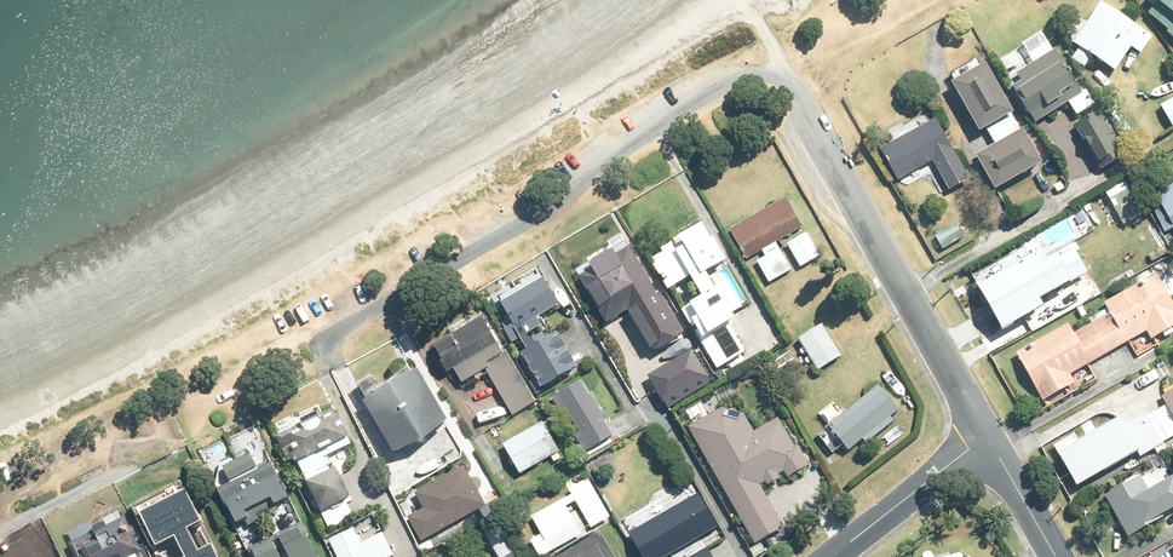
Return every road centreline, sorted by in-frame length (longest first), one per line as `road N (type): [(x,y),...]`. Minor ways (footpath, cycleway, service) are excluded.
road 1 (residential): [(986,435),(792,83)]
road 2 (tertiary): [(986,435),(829,556)]
road 3 (tertiary): [(1055,556),(986,435)]

